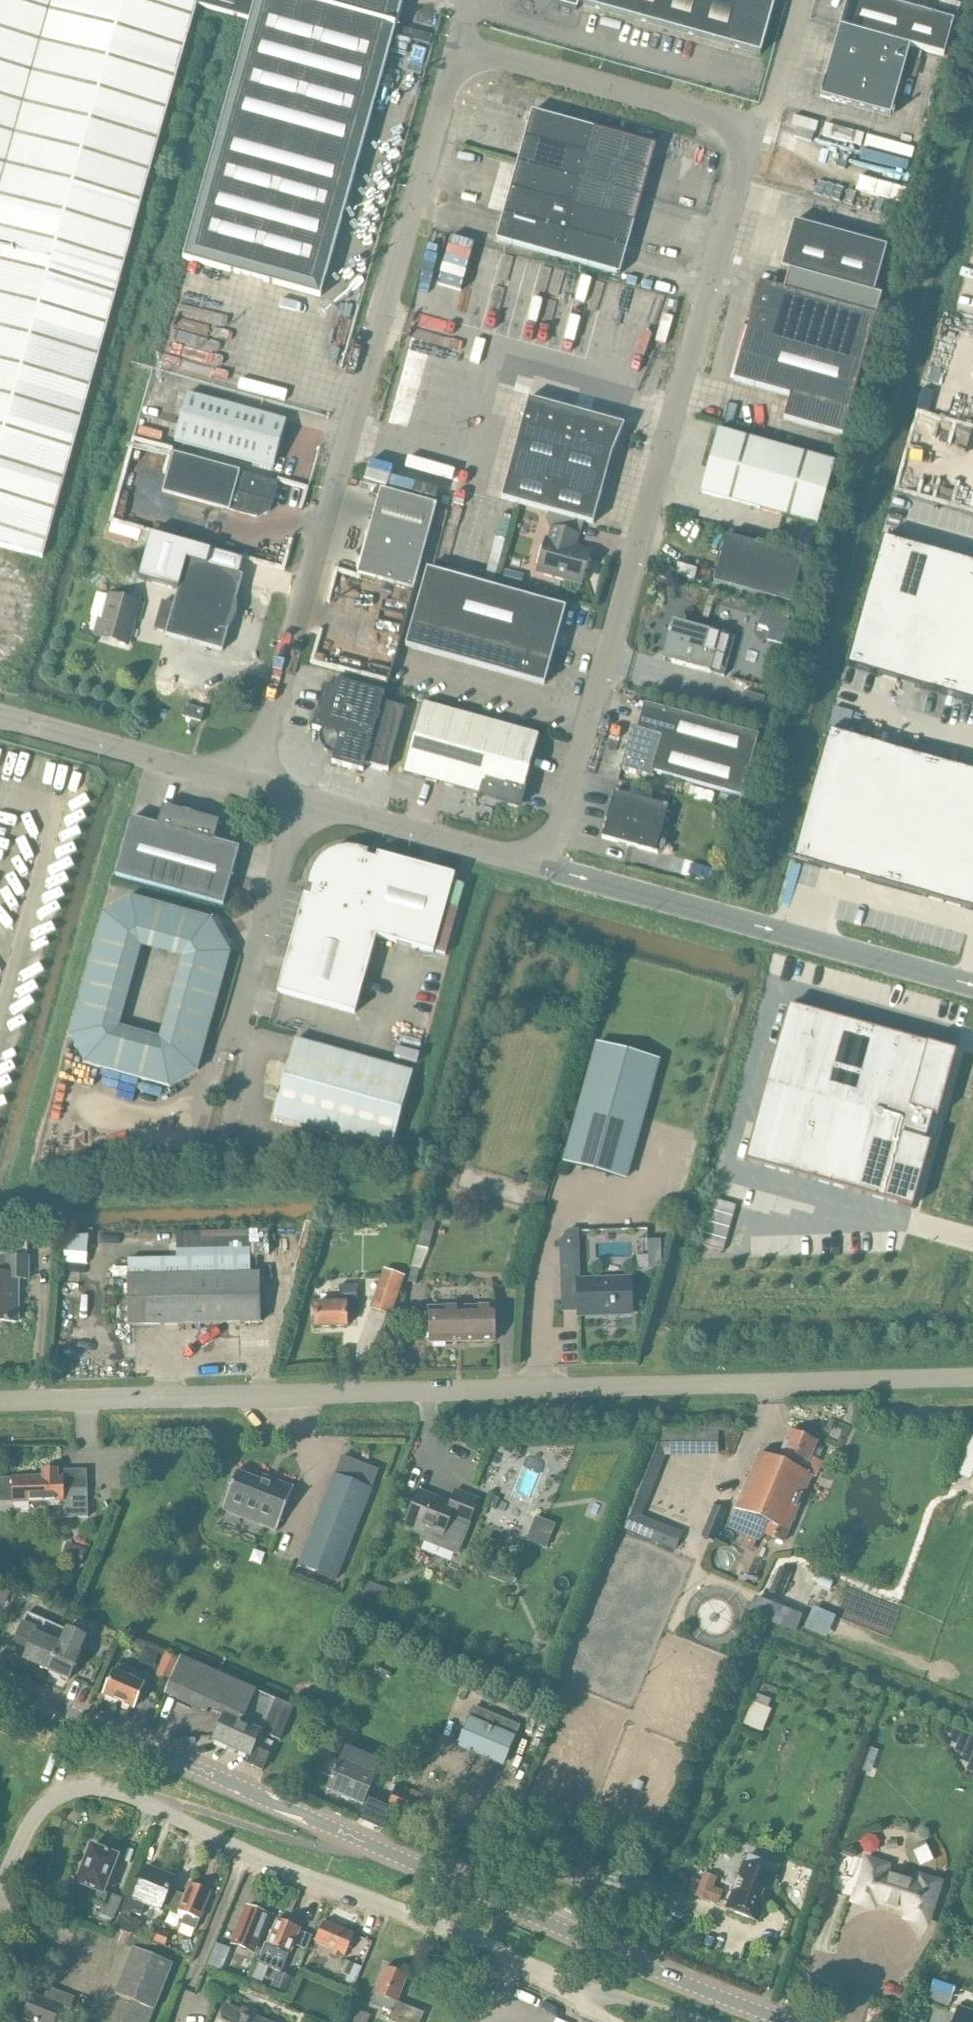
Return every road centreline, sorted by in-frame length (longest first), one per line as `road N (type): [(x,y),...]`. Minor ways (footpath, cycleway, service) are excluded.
road 1 (unclassified): [(251,786),(459,45),(756,128)]
road 2 (unclassified): [(0,1404),(972,1379)]
road 3 (tertiary): [(781,2021),(0,1682)]
road 4 (residential): [(0,1894),(27,1830),(49,1803),(84,1791),(117,1793),(595,1990),(700,2021)]
road 5 (unclassified): [(756,128),(545,867)]
road 6 (unclassified): [(545,867),(972,986)]
road 7 (unclassified): [(0,718),(251,786)]
road 8 (unclassified): [(298,799),(545,867)]
road 9 (unclassified): [(233,1035),(298,799)]
road 10 (residential): [(756,128),(773,104),(803,0)]

